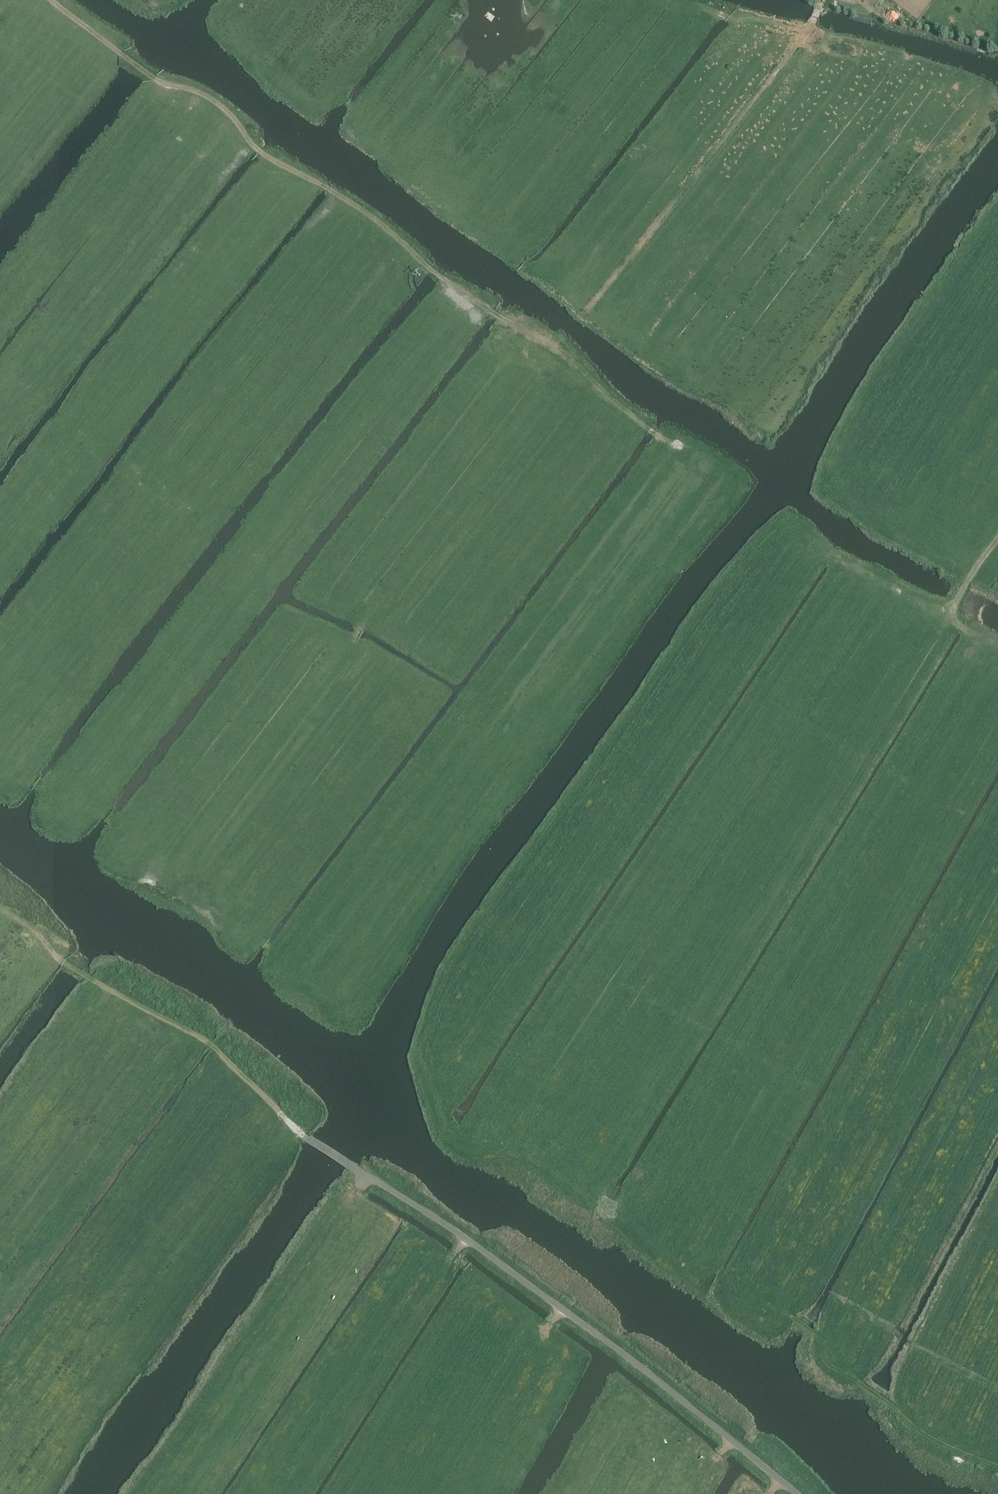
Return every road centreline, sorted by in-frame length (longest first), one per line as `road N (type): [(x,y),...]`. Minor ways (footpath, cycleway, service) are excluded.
road 1 (track): [(663,440),(557,350),(447,284),(365,211),(266,156),(236,117),(194,89),(162,84),(48,0)]
road 2 (track): [(0,907),(29,925),(62,962),(208,1043),(301,1135)]
road 3 (track): [(713,1236),(702,1282),(540,1169),(475,1149),(450,1131),(440,1106)]
road 4 (track): [(702,1282),(782,1312),(909,1426),(997,1469)]
road 5 (track): [(961,682),(982,641),(950,624),(952,615),(997,537)]

